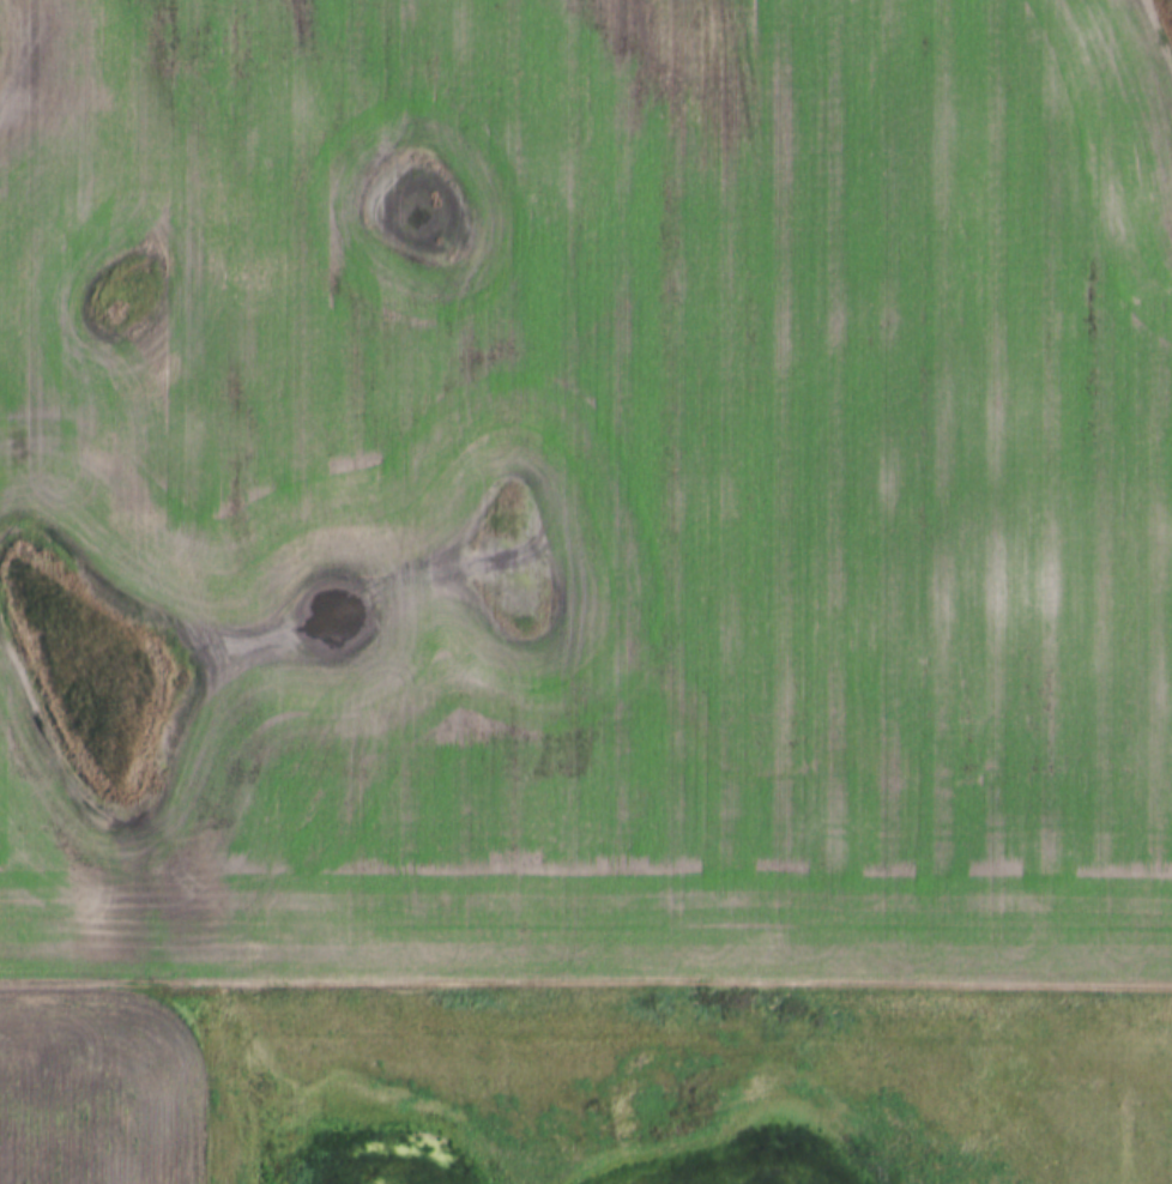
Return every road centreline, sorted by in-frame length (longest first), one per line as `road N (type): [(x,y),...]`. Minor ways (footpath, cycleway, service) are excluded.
road 1 (track): [(0,980),(1171,985)]

